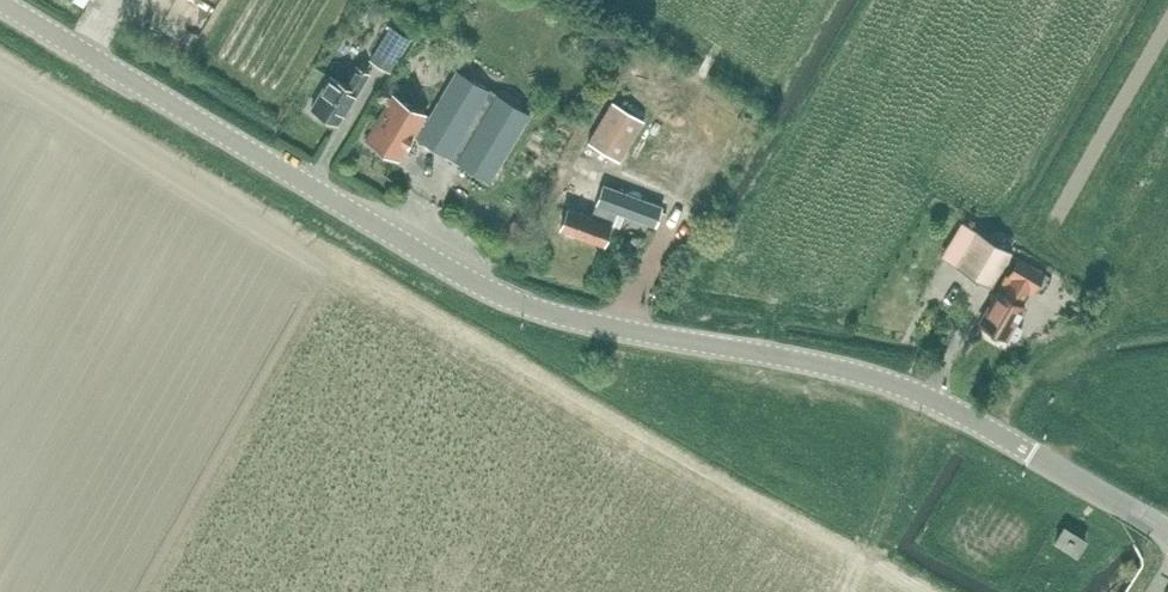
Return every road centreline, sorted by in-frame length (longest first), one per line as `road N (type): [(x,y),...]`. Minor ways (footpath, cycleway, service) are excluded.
road 1 (unclassified): [(1167,533),(911,391),(822,364),(589,323),(486,289),(0,1)]

